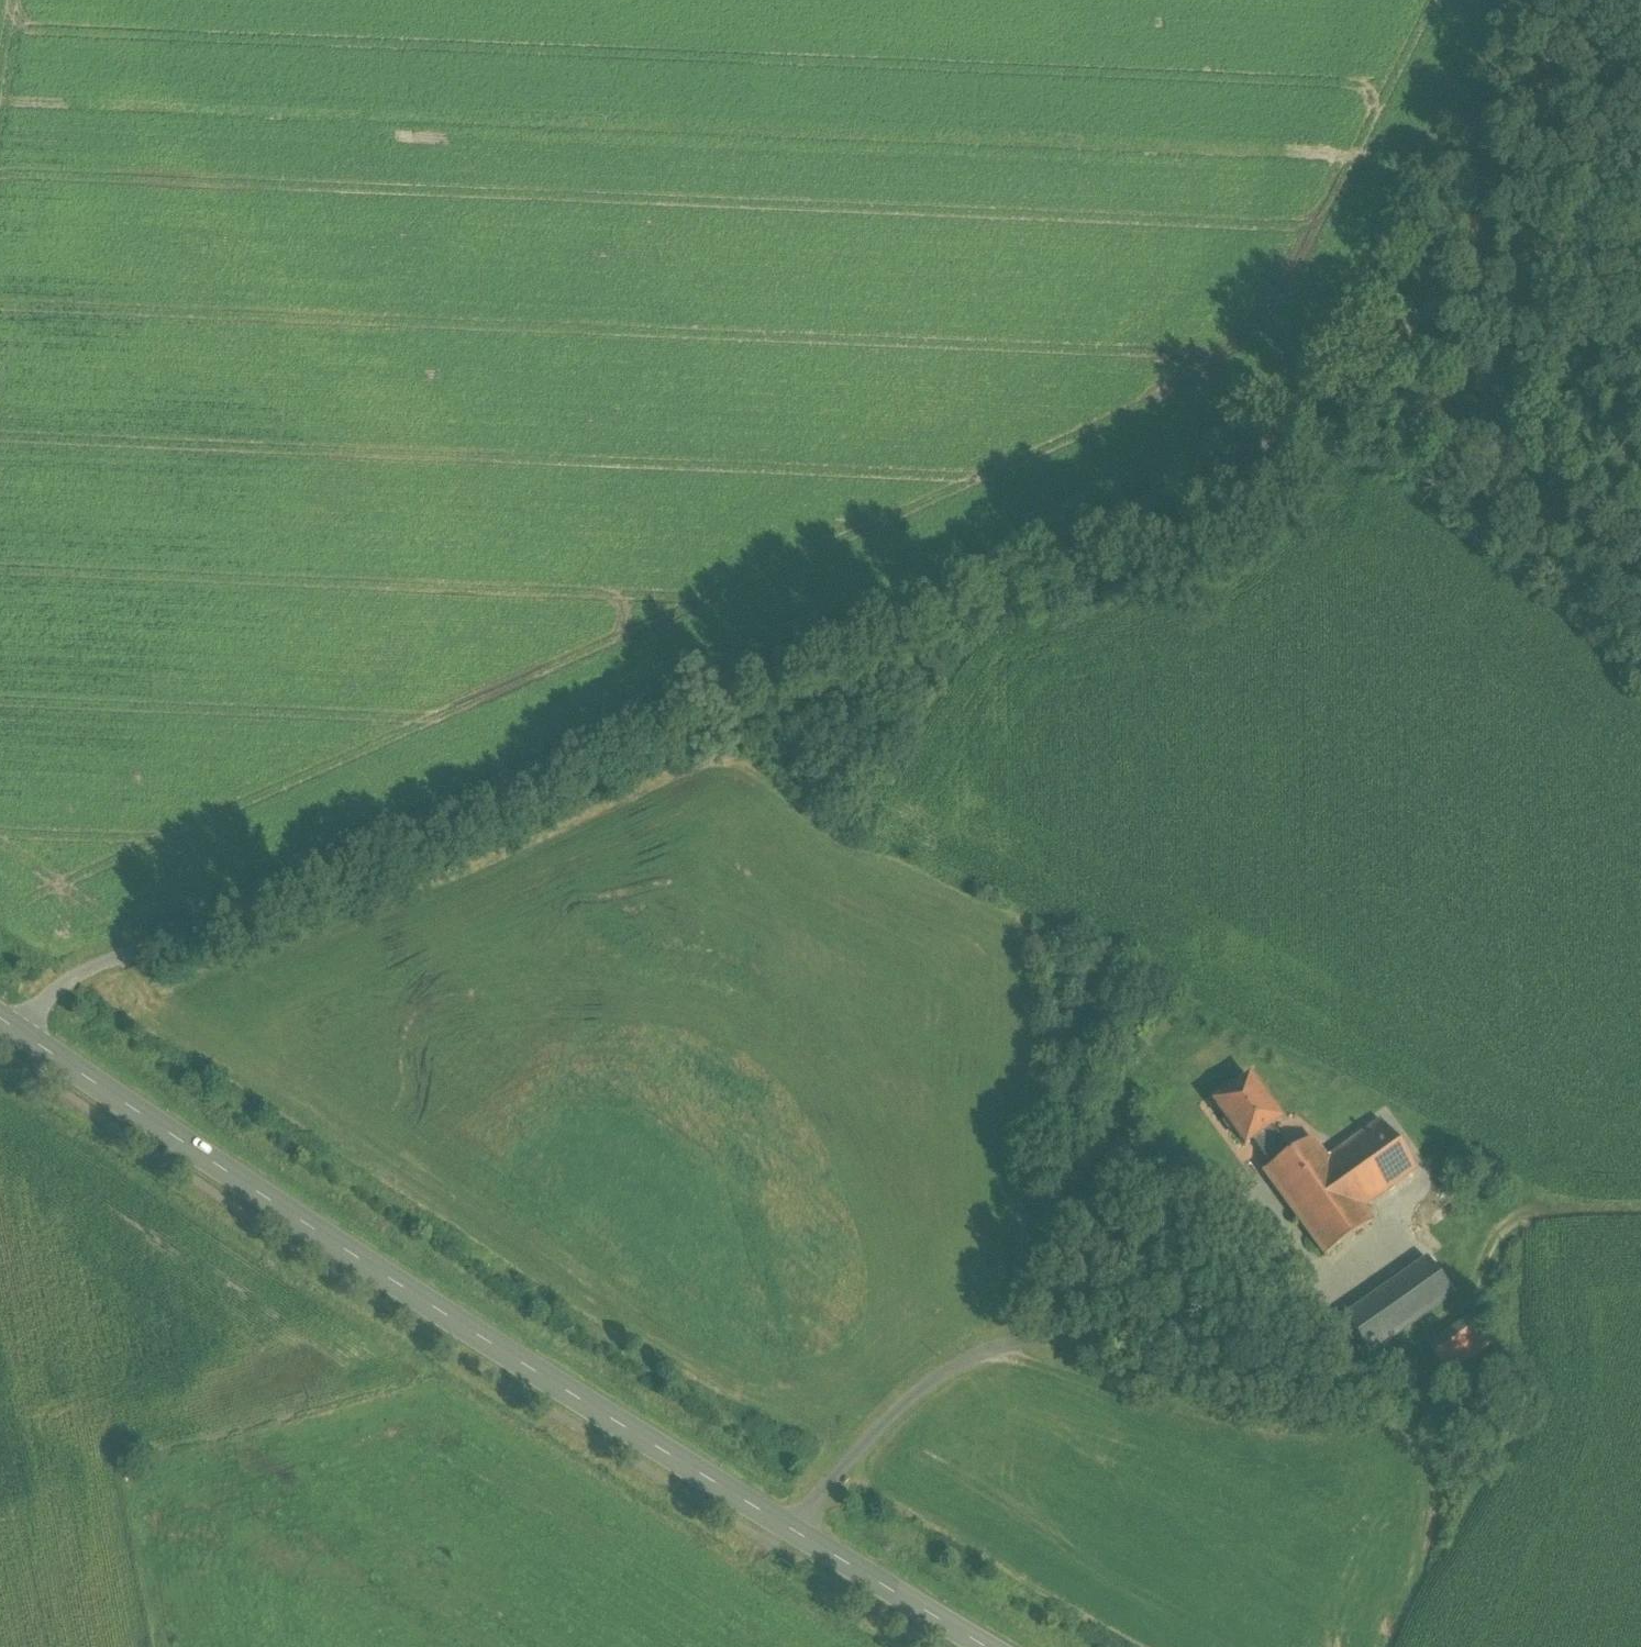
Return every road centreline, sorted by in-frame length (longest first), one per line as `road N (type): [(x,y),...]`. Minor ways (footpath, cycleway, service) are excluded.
road 1 (tertiary): [(971,1646),(211,1169),(0,1021)]

